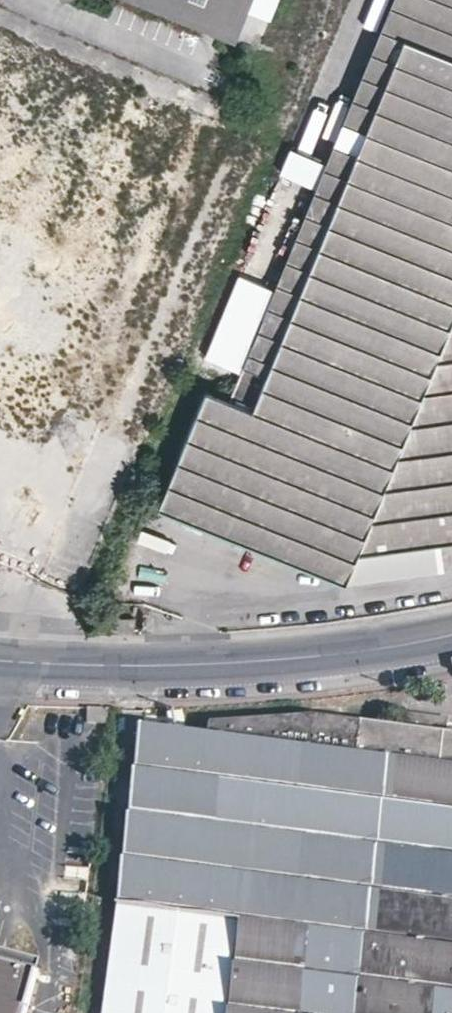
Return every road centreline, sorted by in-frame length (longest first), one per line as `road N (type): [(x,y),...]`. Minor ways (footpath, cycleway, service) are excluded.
road 1 (tertiary): [(0,658),(252,663),(451,633)]

